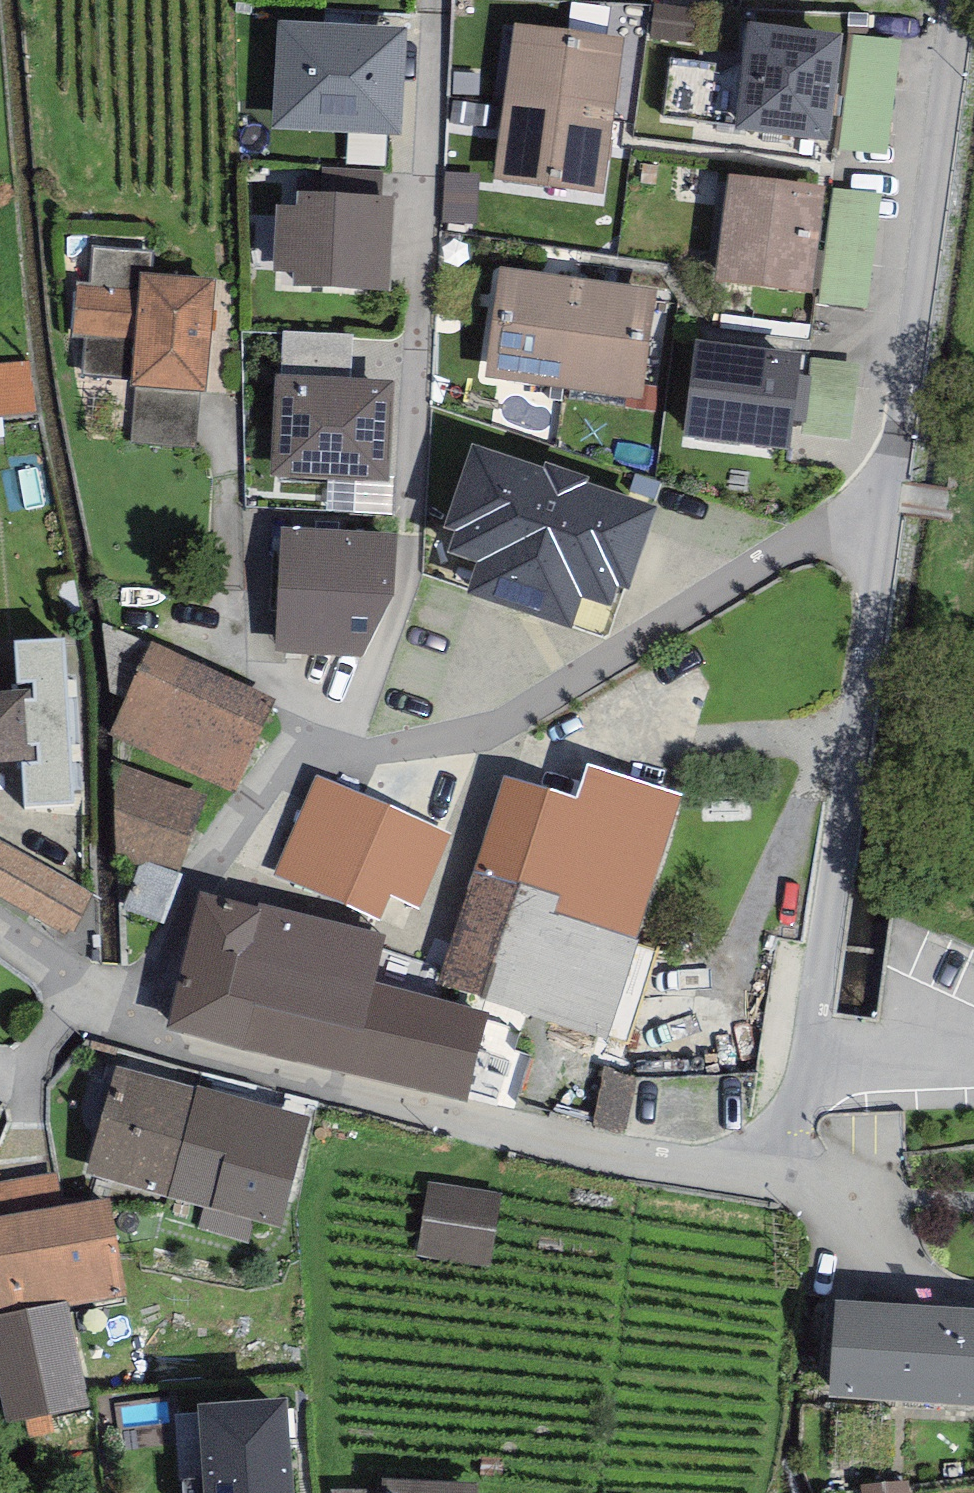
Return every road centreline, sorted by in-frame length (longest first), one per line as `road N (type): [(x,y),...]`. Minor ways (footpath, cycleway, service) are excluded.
road 1 (residential): [(884,502),(709,593),(519,715),(476,729),(310,746),(262,789),(196,884),(134,1022)]
road 2 (residential): [(134,1022),(167,1047),(489,1129),(668,1163),(794,1170)]
road 3 (residential): [(884,502),(794,1170)]
road 4 (residential): [(960,0),(884,502)]
road 5 (residential): [(794,1170),(953,1296),(973,1298)]
road 6 (residential): [(0,941),(134,1022)]

